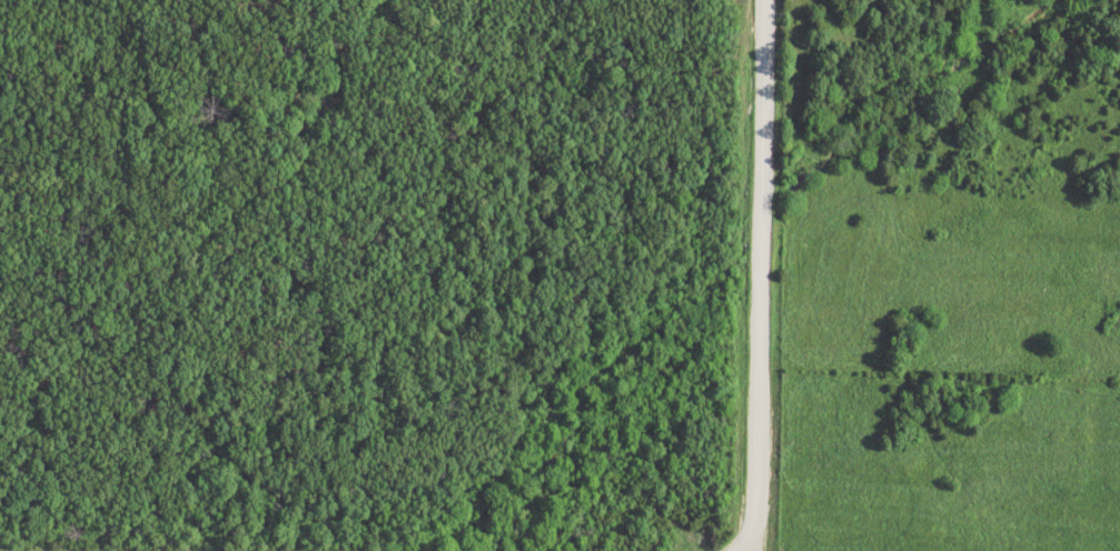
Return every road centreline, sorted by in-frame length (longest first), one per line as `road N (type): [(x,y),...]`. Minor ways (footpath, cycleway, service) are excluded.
road 1 (residential): [(743,550),(760,0)]

